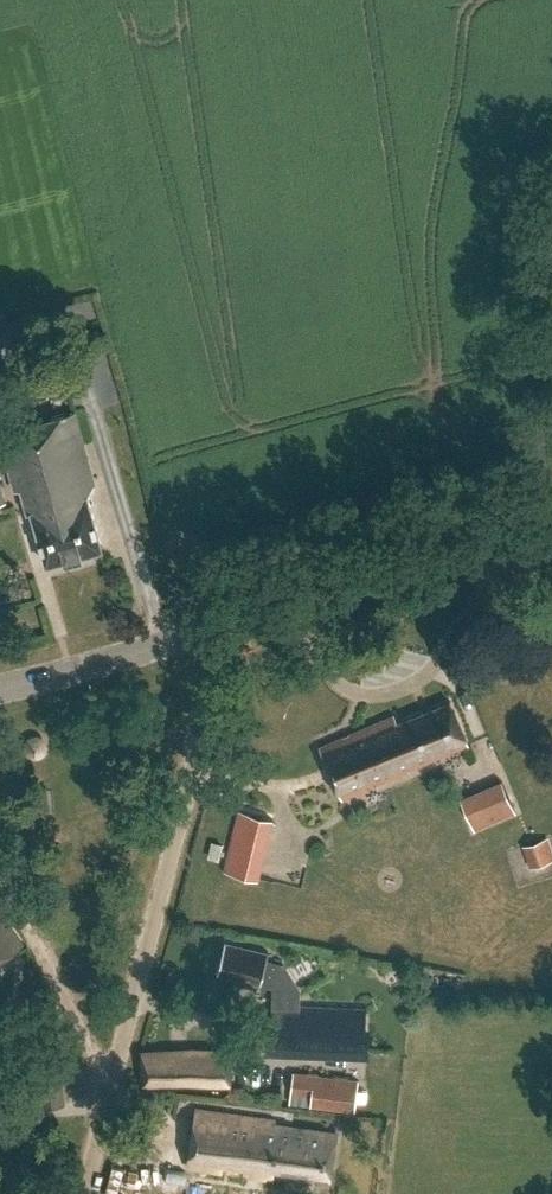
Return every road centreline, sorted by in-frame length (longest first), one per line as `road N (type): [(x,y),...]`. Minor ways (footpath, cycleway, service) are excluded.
road 1 (unclassified): [(116,1079),(221,658),(221,632)]
road 2 (tertiary): [(221,632),(551,535)]
road 3 (tertiary): [(0,692),(221,632)]
road 4 (residential): [(116,1079),(97,1066),(0,886)]
road 5 (unclassified): [(81,1193),(116,1079)]

